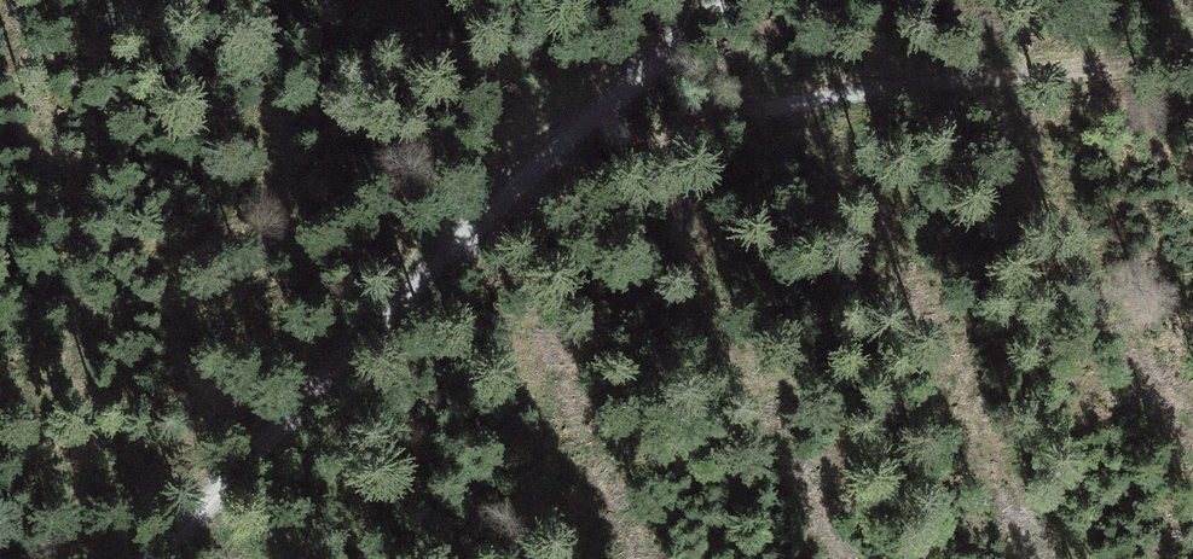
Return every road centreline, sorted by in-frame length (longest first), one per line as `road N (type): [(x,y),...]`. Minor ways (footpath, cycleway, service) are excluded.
road 1 (track): [(157,558),(564,139),(732,0)]
road 2 (track): [(1192,59),(736,114),(620,157),(447,257)]

